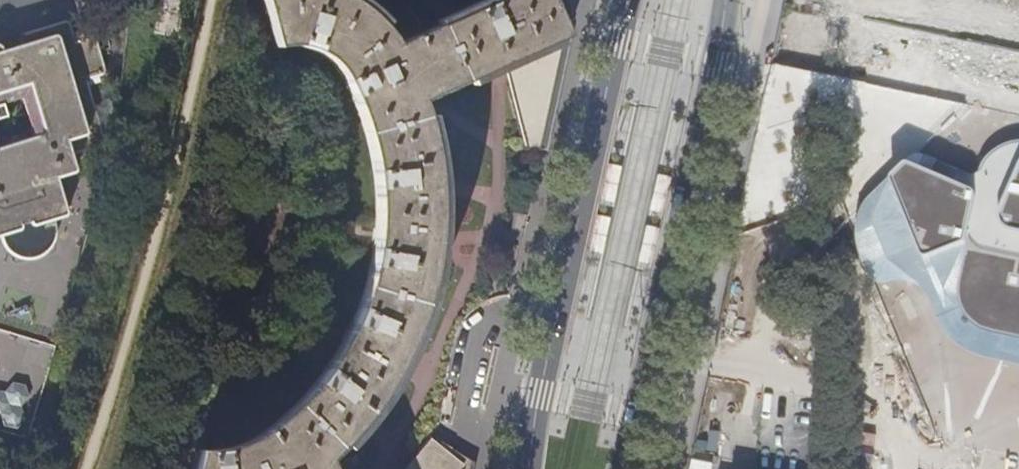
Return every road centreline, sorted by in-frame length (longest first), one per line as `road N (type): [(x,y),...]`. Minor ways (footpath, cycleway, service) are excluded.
road 1 (primary): [(624,468),(727,0)]
road 2 (primary): [(629,0),(531,468)]

